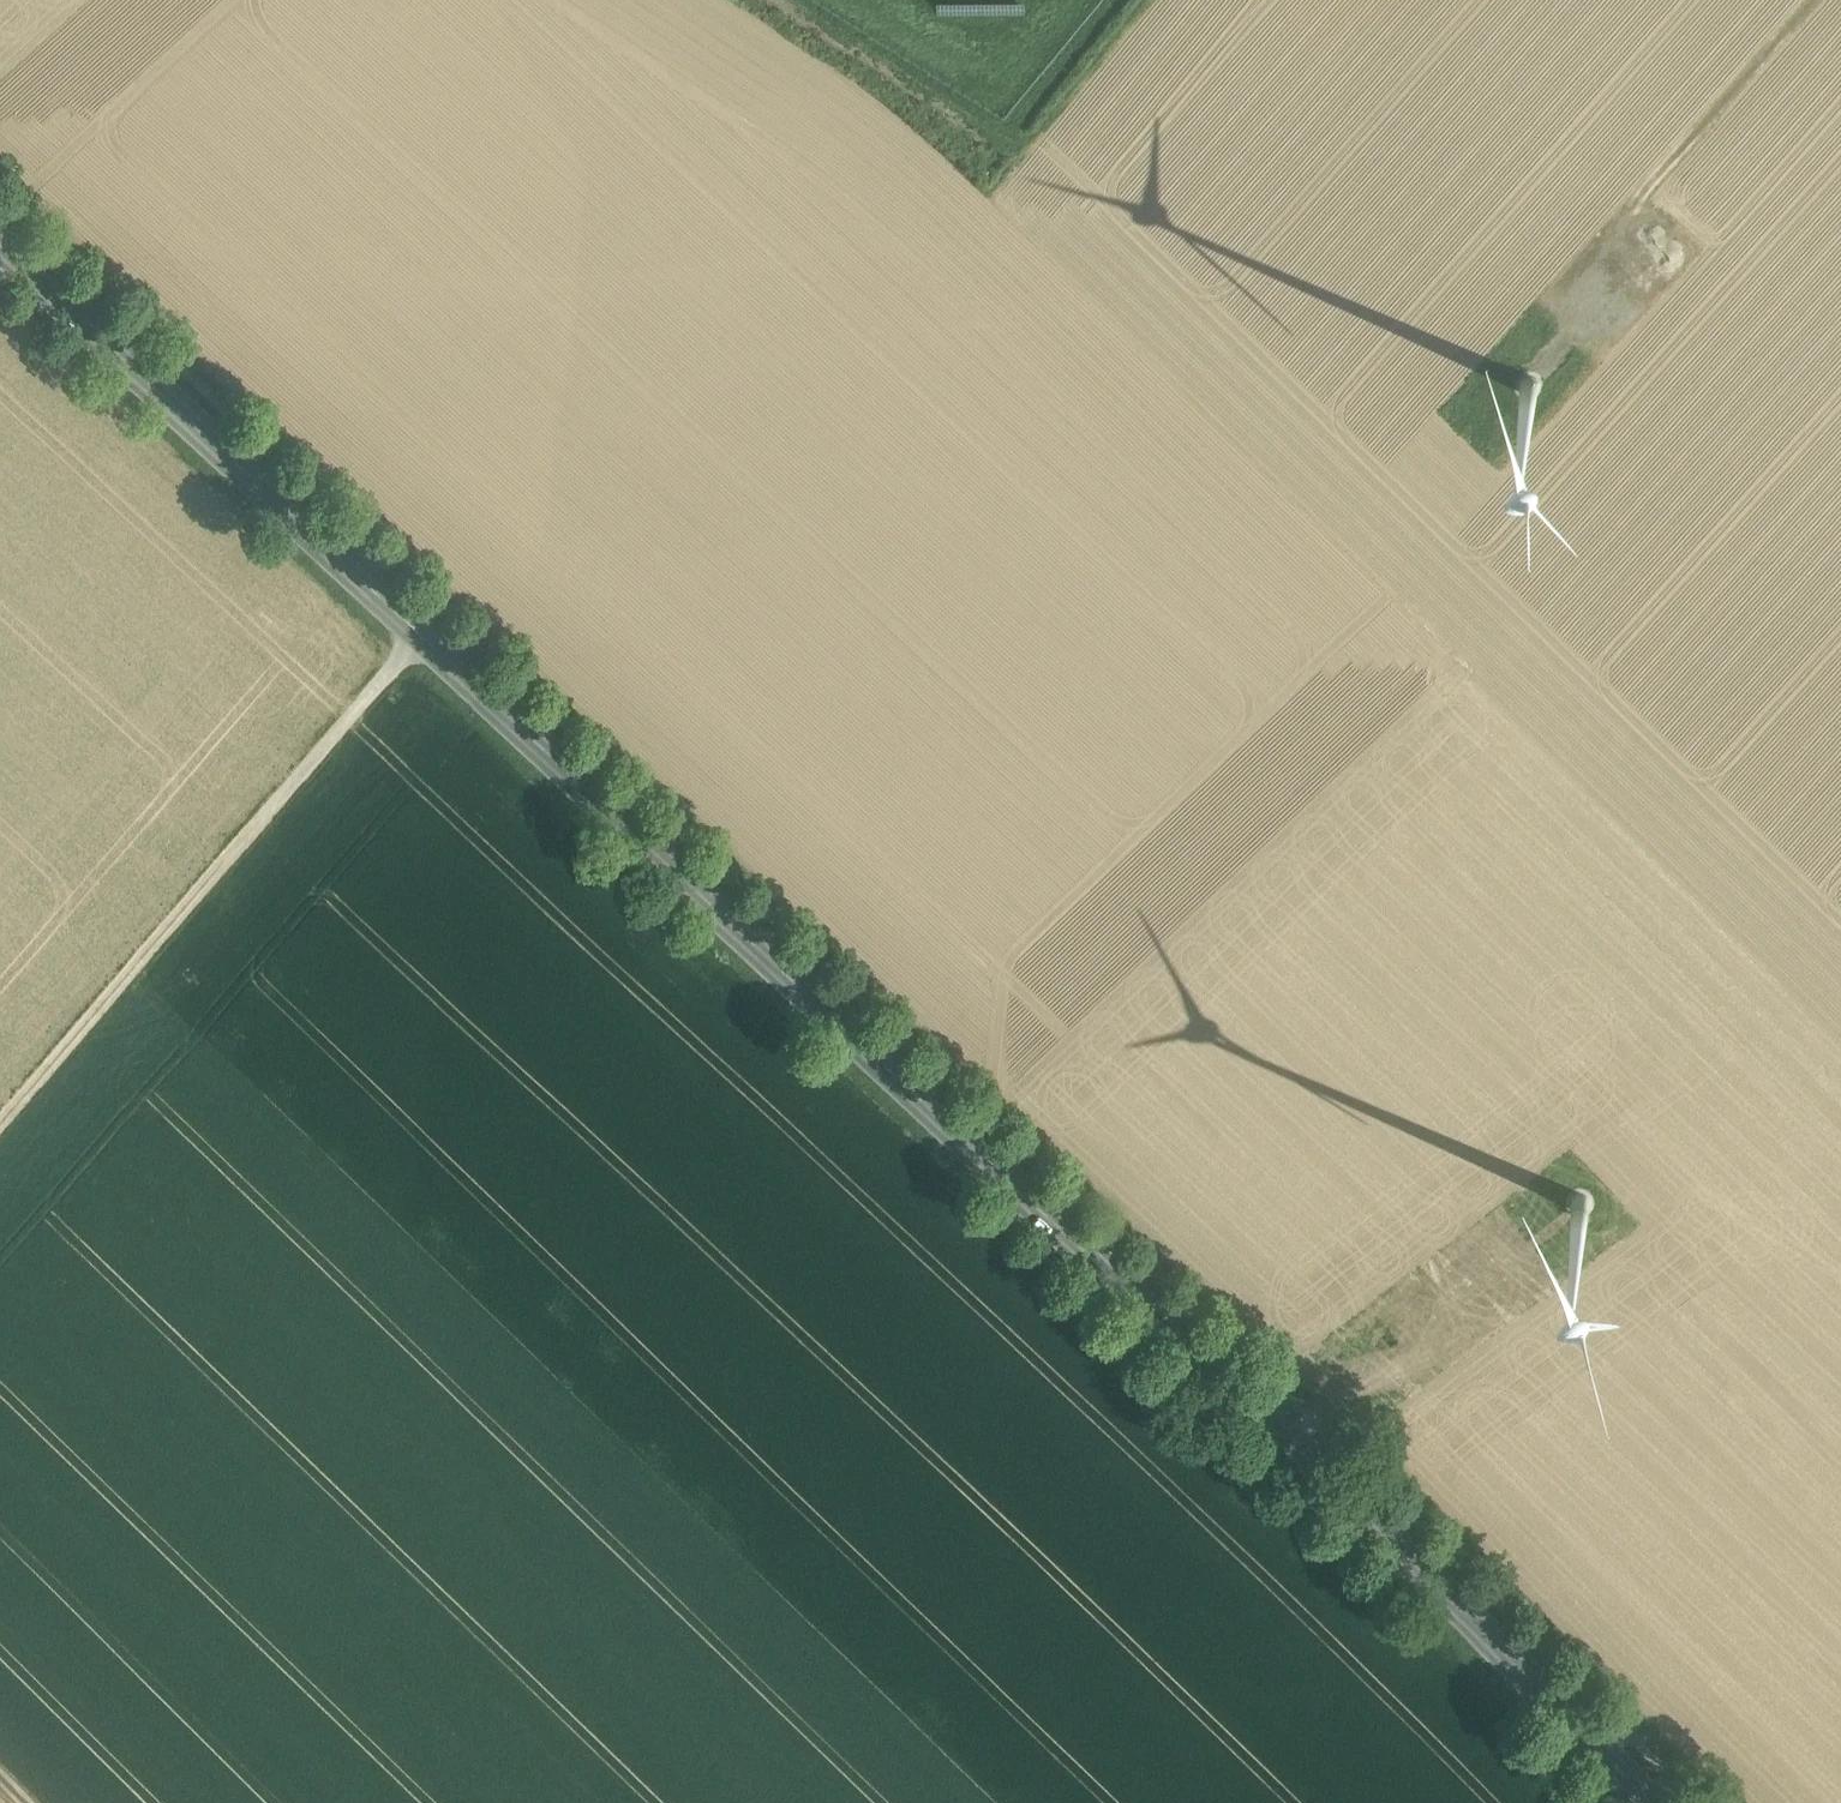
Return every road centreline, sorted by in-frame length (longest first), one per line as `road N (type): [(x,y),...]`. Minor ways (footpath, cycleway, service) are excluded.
road 1 (secondary): [(1650,1802),(1355,1496),(0,243)]
road 2 (track): [(1824,0),(1575,287)]
road 3 (track): [(1276,1424),(1527,1245)]

